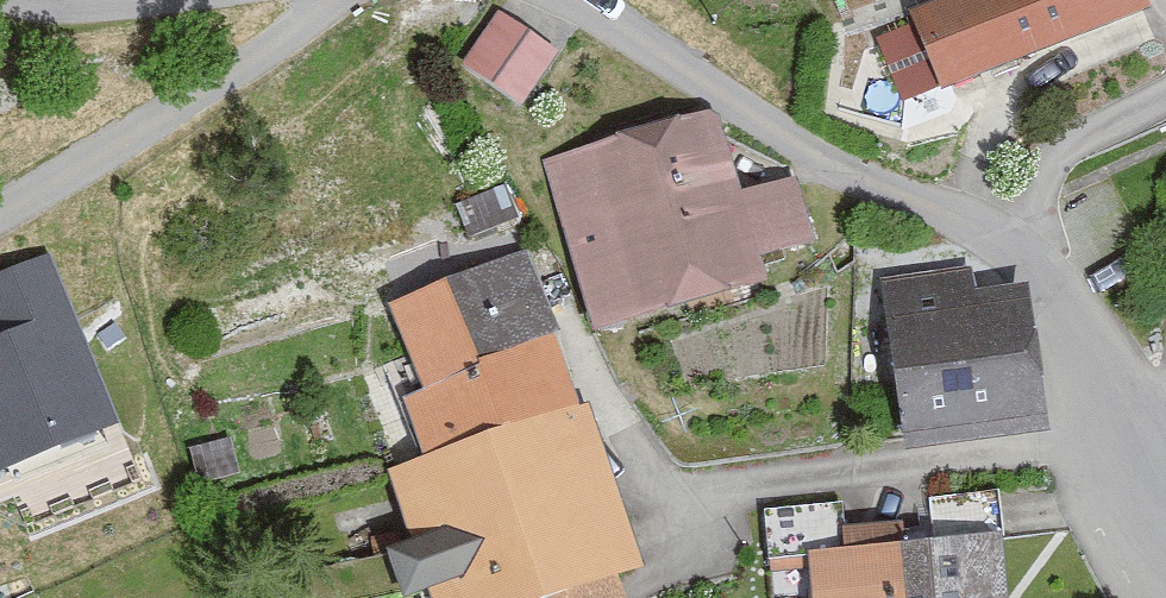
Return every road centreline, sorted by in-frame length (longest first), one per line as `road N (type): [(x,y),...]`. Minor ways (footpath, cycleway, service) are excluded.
road 1 (residential): [(559,0),(767,122),(1026,252),(1165,502)]
road 2 (residential): [(0,215),(296,41),(314,0)]

